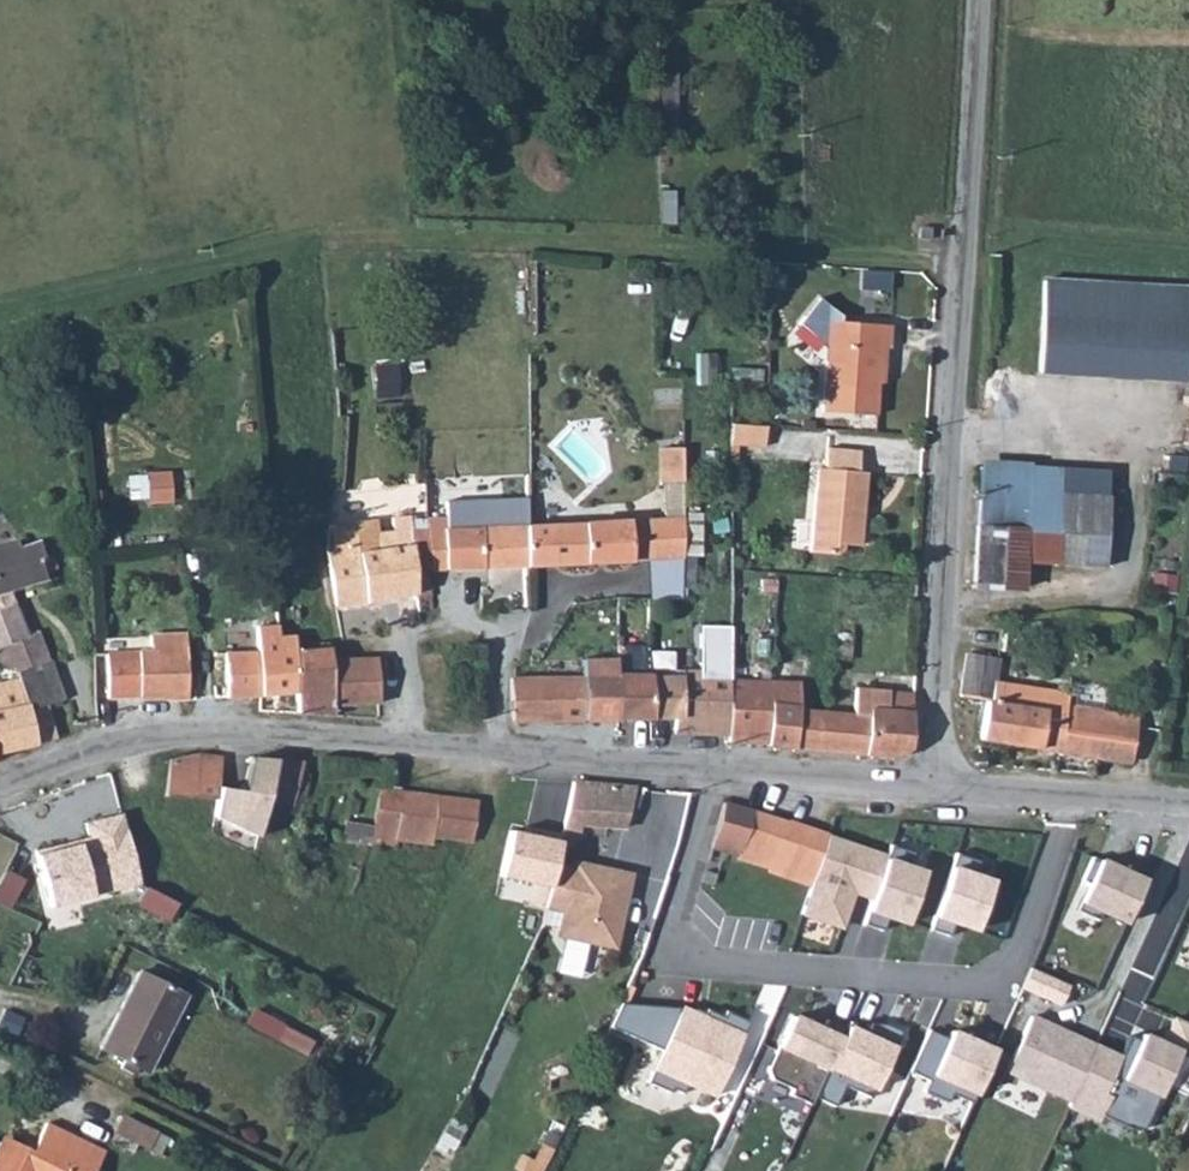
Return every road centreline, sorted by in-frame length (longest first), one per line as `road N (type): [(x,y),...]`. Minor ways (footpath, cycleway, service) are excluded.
road 1 (residential): [(920,781),(979,0)]
road 2 (unclassified): [(0,784),(120,733),(191,725),(717,766)]
road 3 (residential): [(1077,791),(1021,958),(985,981),(692,961),(676,937),(677,915),(717,766)]
road 4 (unclassified): [(717,766),(920,781)]
road 5 (unclassified): [(920,781),(1077,791)]

